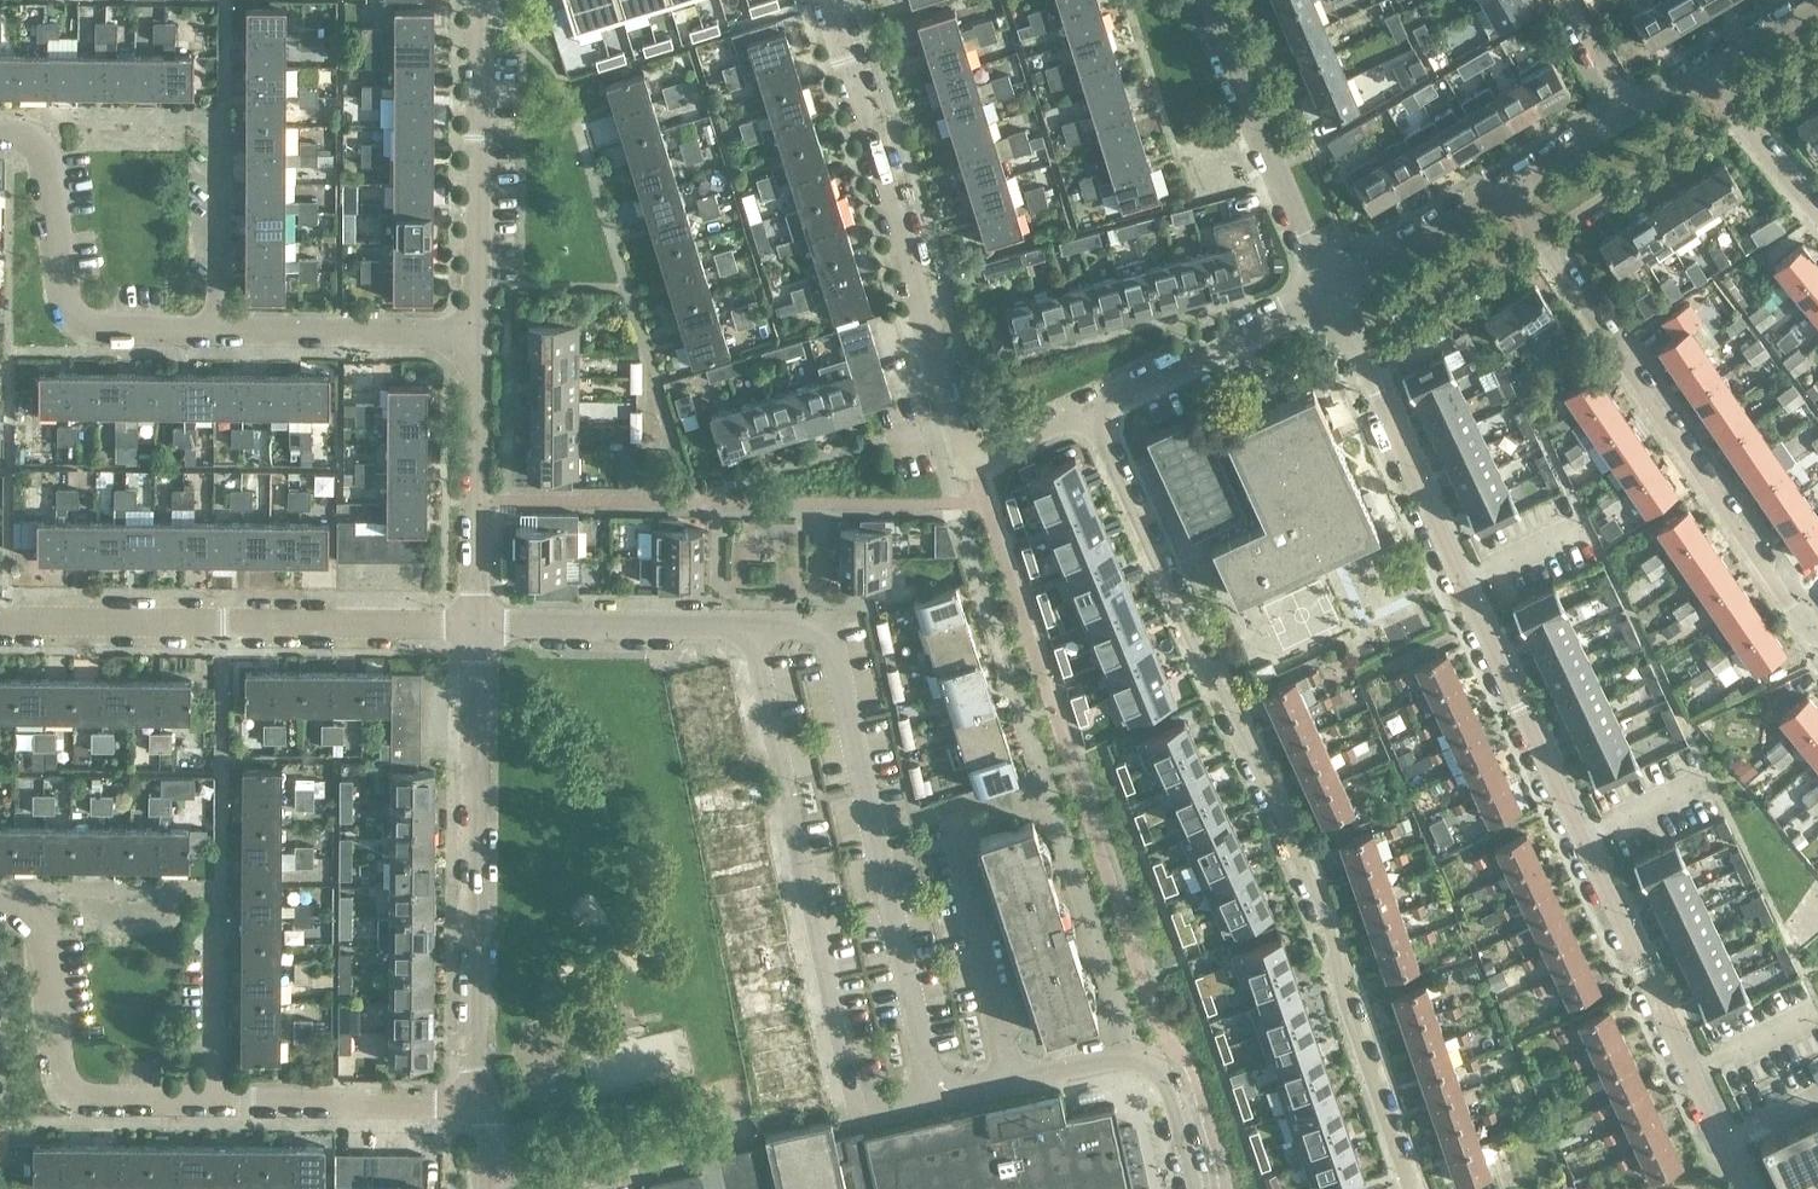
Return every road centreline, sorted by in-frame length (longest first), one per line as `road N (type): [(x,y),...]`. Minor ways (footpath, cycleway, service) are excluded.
road 1 (residential): [(1747,1188),(1363,362)]
road 2 (residential): [(1088,415),(1195,656),(1233,706),(1327,916),(1339,985),(1413,1188)]
road 3 (residential): [(1817,631),(1643,397),(1545,238)]
road 4 (residential): [(484,1104),(478,626)]
road 5 (residential): [(478,626),(0,620)]
road 6 (residential): [(973,444),(957,429),(832,0)]
road 7 (residential): [(219,333),(97,331),(77,320),(44,160),(28,139),(0,130)]
road 8 (residential): [(218,1097),(100,1096),(72,1084),(62,1072),(43,934),(0,903)]
road 9 (residential): [(1194,1188),(1181,1125),(1147,1060),(933,1100)]
road 10 (residential): [(478,335),(479,0)]
road 11 (residential): [(1331,291),(1204,0)]
road 12 (residential): [(478,626),(478,335)]
road 13 (residential): [(754,629),(478,626)]
road 14 (residential): [(1088,415),(1331,291)]
road 15 (residential): [(484,1104),(218,1097)]
road 16 (residential): [(478,335),(219,333)]
road 17 (residential): [(1545,238),(1741,113)]
road 18 (residential): [(1363,362),(1545,238)]
road 19 (residential): [(219,333),(218,114)]
road 20 (residential): [(1331,291),(1511,184)]
road 21 (residential): [(218,1097),(203,900)]
road 22 (residential): [(1511,184),(1633,112)]
road 23 (residential): [(1633,112),(1568,0)]
road 24 (residential): [(1707,70),(1817,5)]
road 25 (residential): [(1817,213),(1741,113)]

